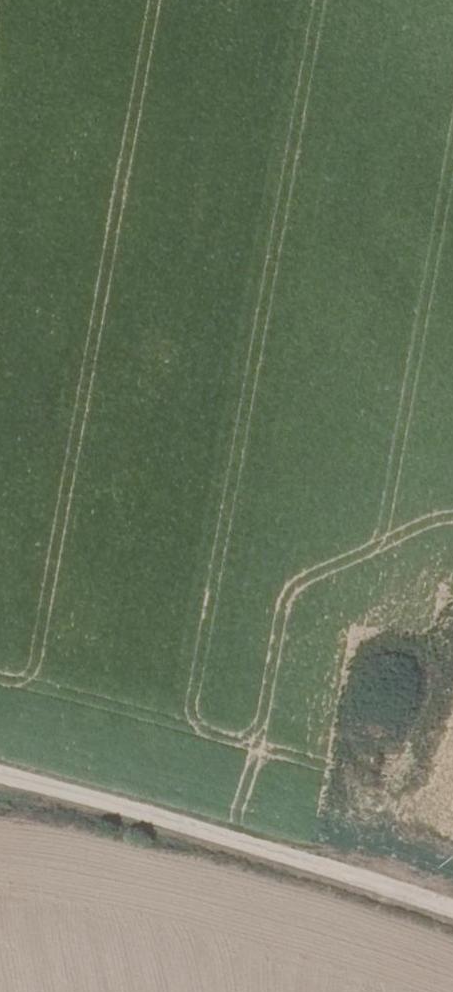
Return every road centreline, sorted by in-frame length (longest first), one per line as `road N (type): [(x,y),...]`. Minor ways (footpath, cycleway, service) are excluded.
road 1 (track): [(452,905),(254,840),(0,773)]

